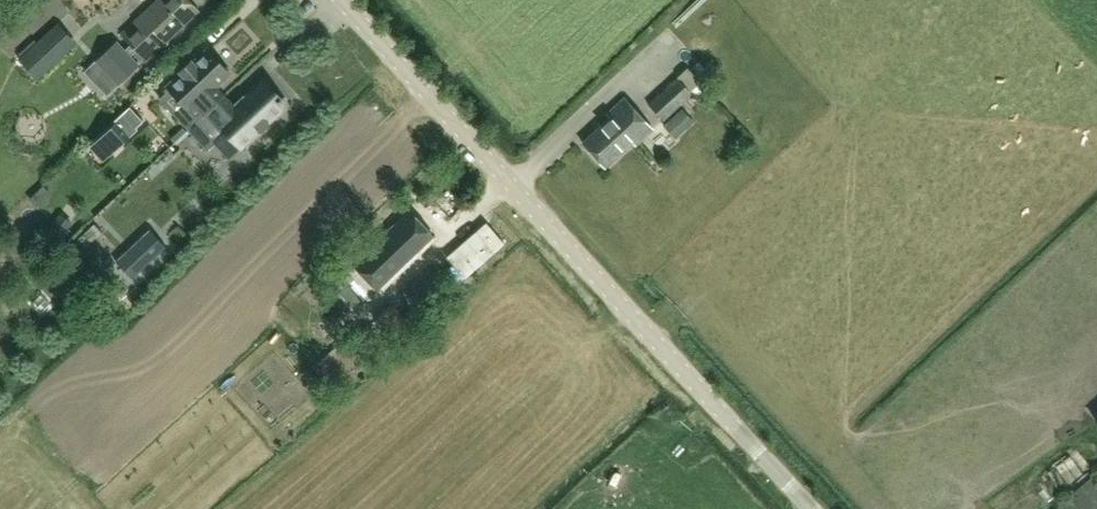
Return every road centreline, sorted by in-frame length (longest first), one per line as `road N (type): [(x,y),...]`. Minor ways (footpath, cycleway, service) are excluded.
road 1 (unclassified): [(819,508),(346,0)]

